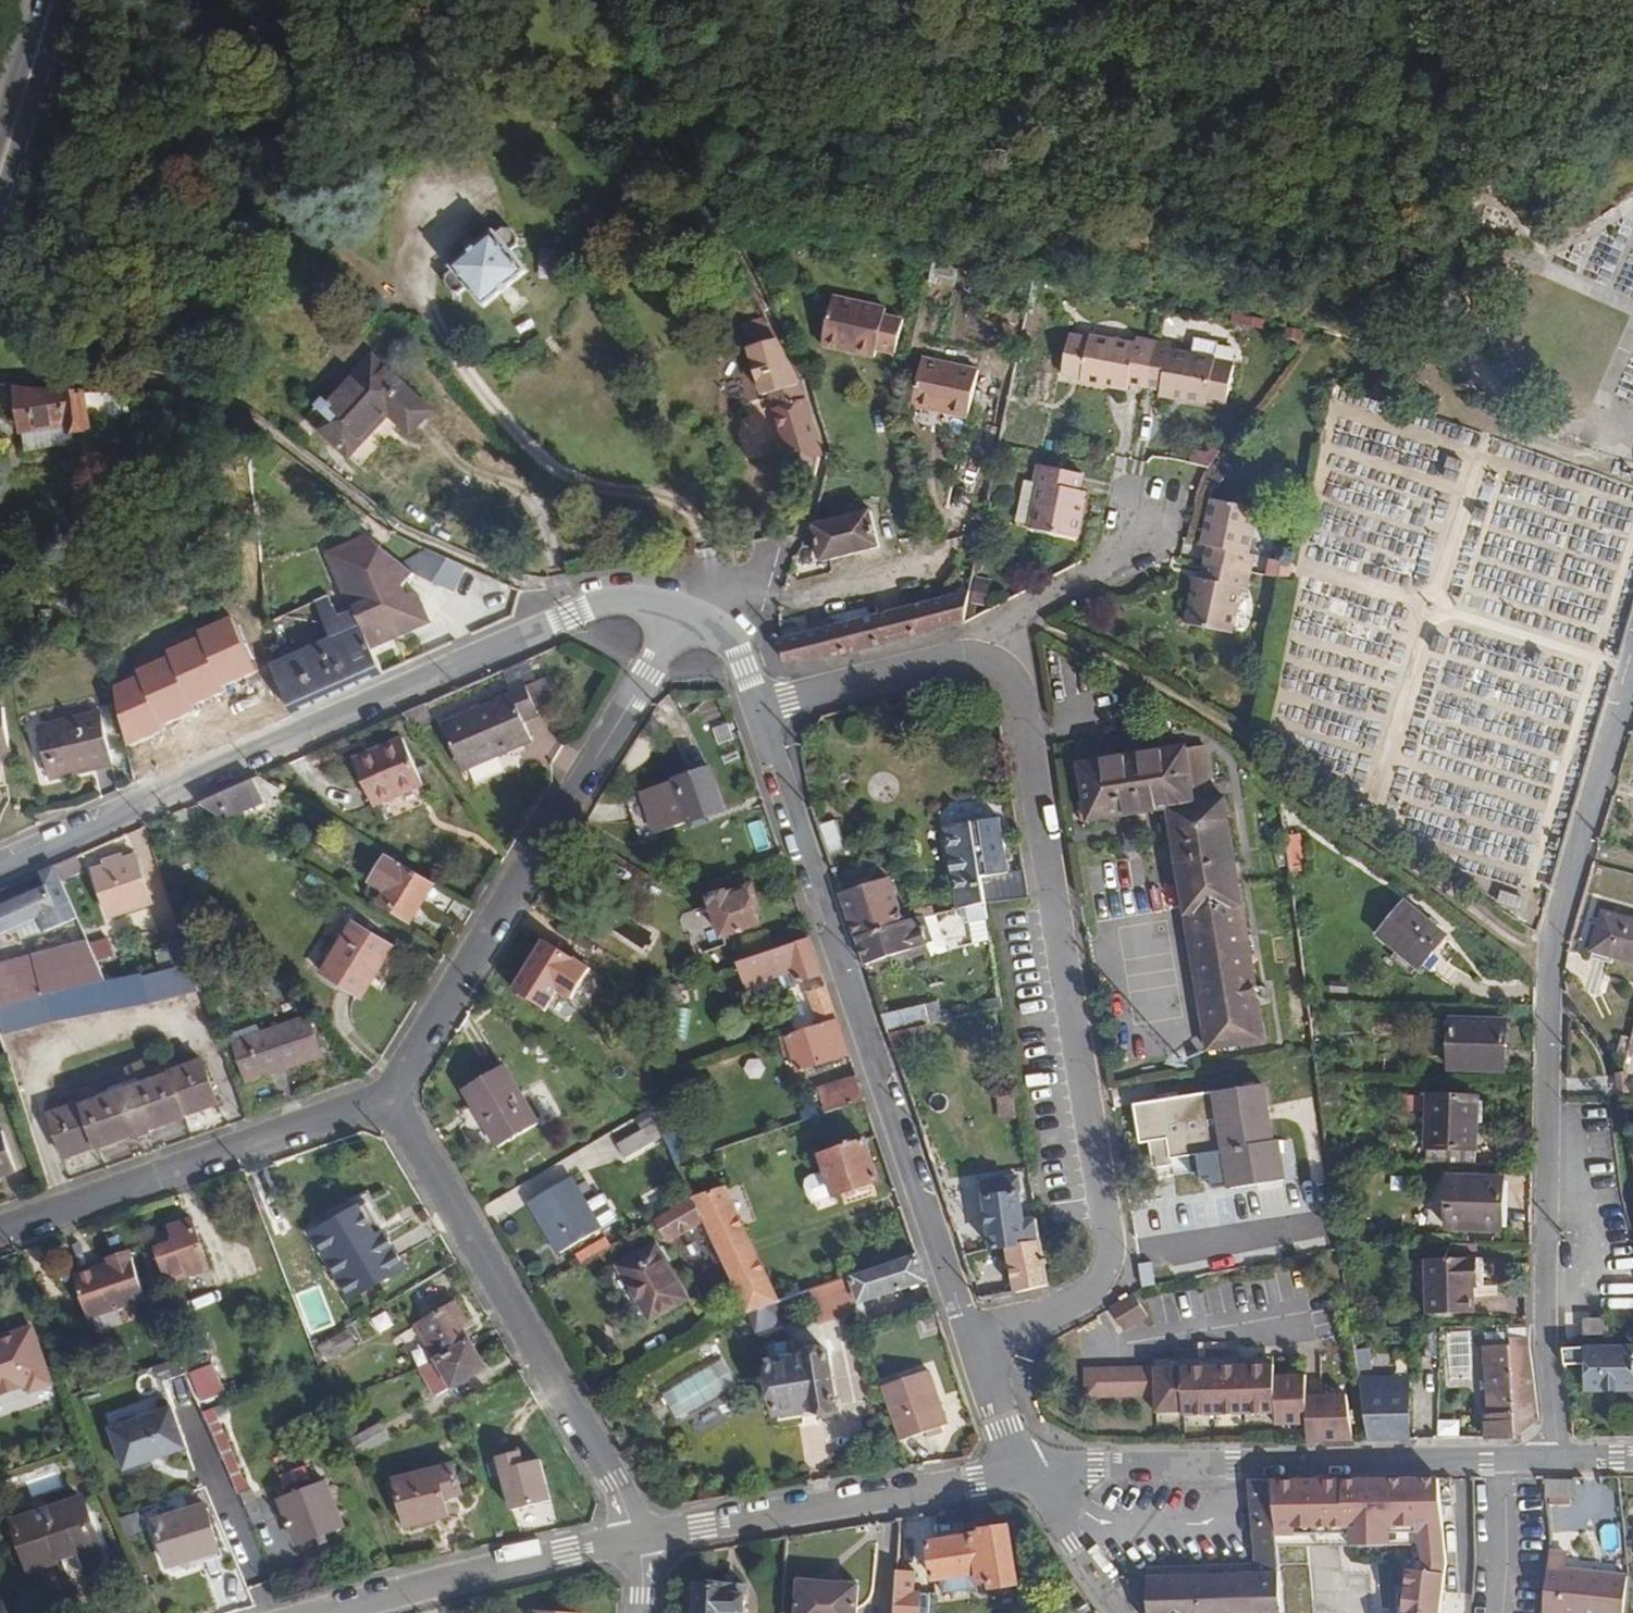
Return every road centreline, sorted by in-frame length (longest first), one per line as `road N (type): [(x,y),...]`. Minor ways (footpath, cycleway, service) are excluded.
road 1 (residential): [(961,657),(1001,669),(1019,690),(1111,1244),(1103,1278),(1085,1299),(975,1342)]
road 2 (residential): [(1557,1457),(1544,1328),(1550,961),(1632,677)]
road 3 (residential): [(0,867),(595,609),(685,617)]
road 4 (residential): [(758,711),(975,1342)]
road 5 (residential): [(390,1098),(685,617)]
road 6 (tertiary): [(1557,1457),(1029,1473)]
road 7 (residential): [(390,1098),(587,1424),(637,1539)]
road 8 (residential): [(0,1235),(390,1098)]
road 9 (tertiary): [(1029,1473),(637,1539)]
road 10 (tertiary): [(637,1539),(331,1612)]
road 11 (residential): [(1151,514),(1125,549),(961,657)]
road 12 (residential): [(961,657),(758,711)]
road 13 (primary): [(0,166),(52,0)]
road 14 (tertiary): [(1029,1473),(1118,1612)]
road 15 (residential): [(975,1342),(1029,1473)]
road 16 (residential): [(685,617),(745,667),(758,711)]

